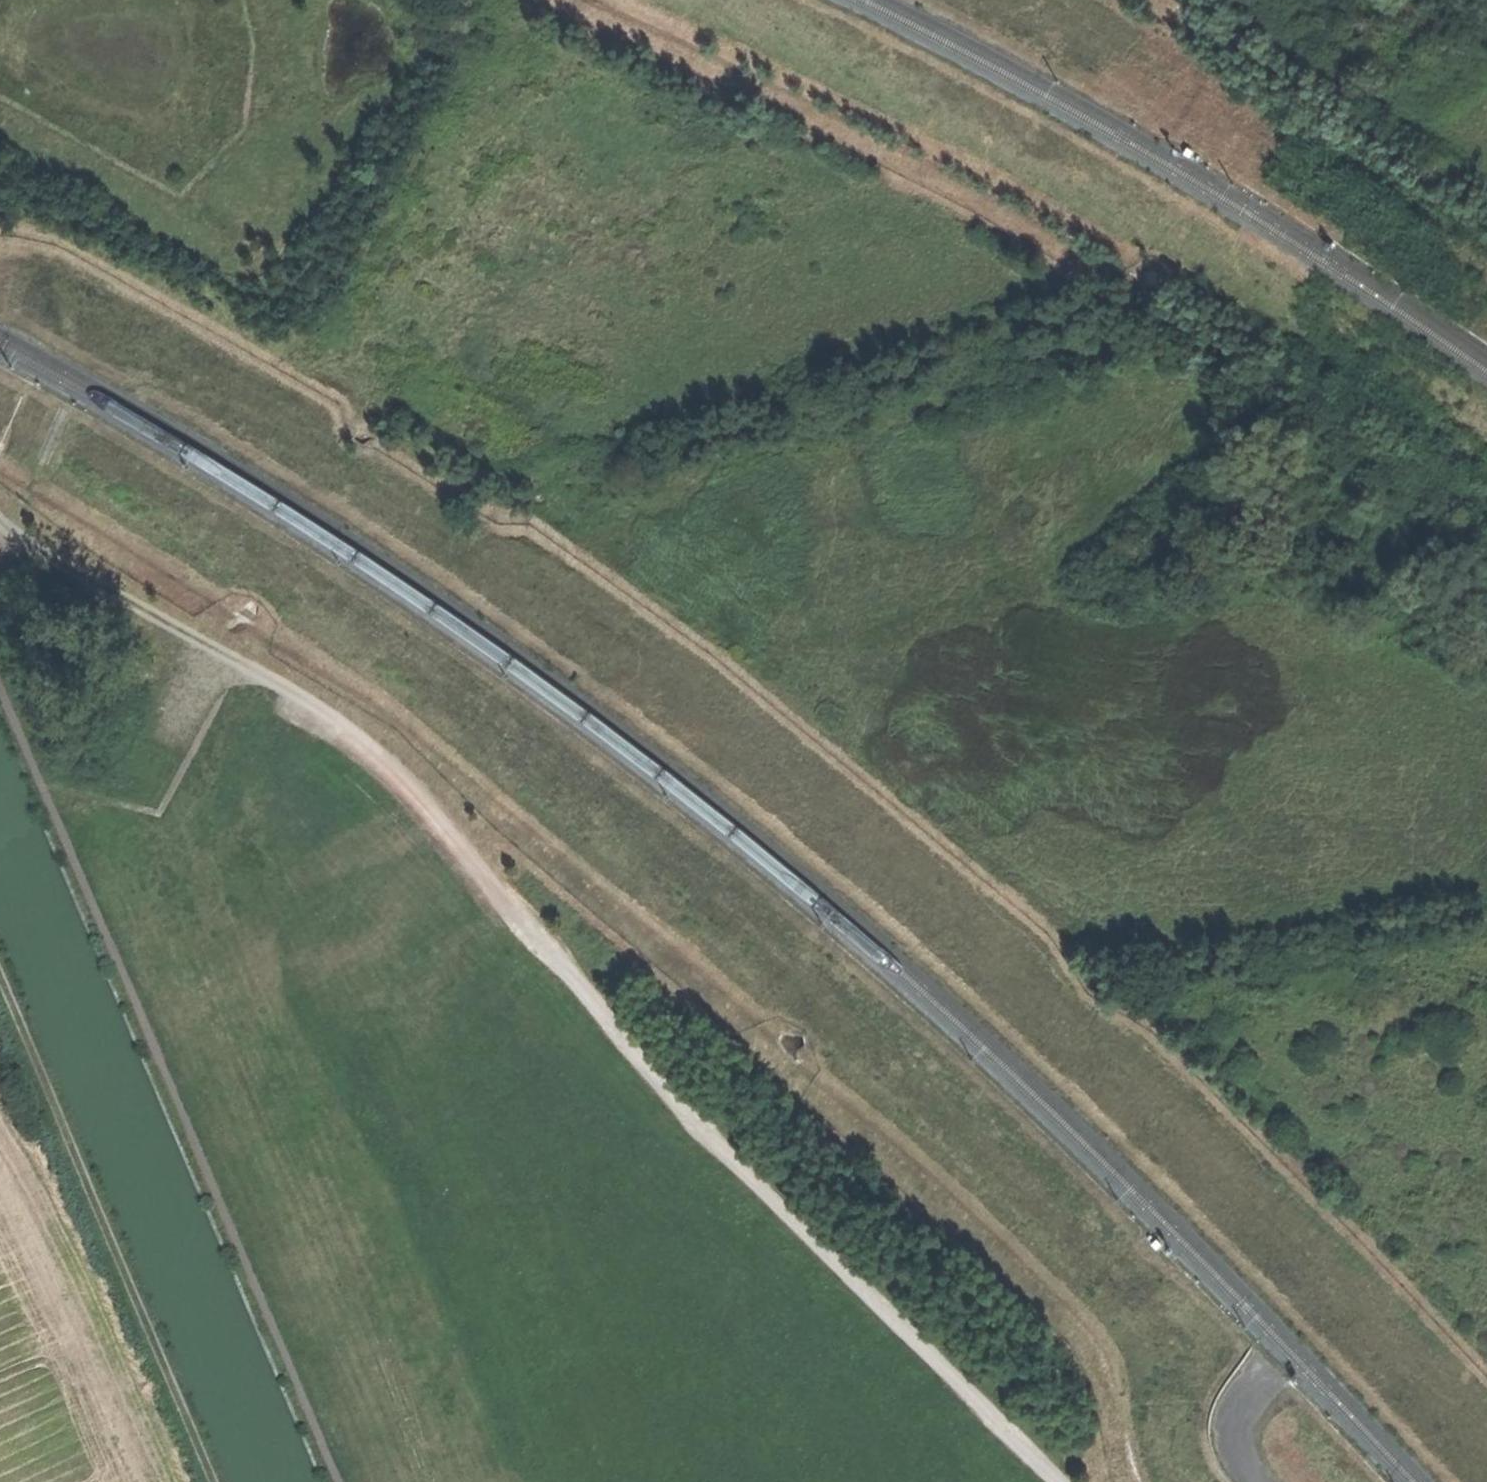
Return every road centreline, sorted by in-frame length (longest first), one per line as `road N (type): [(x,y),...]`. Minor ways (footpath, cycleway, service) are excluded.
road 1 (track): [(1059,1481),(664,1084),(414,777),(321,706),(65,566),(0,521)]
road 2 (track): [(212,1481),(0,982)]

